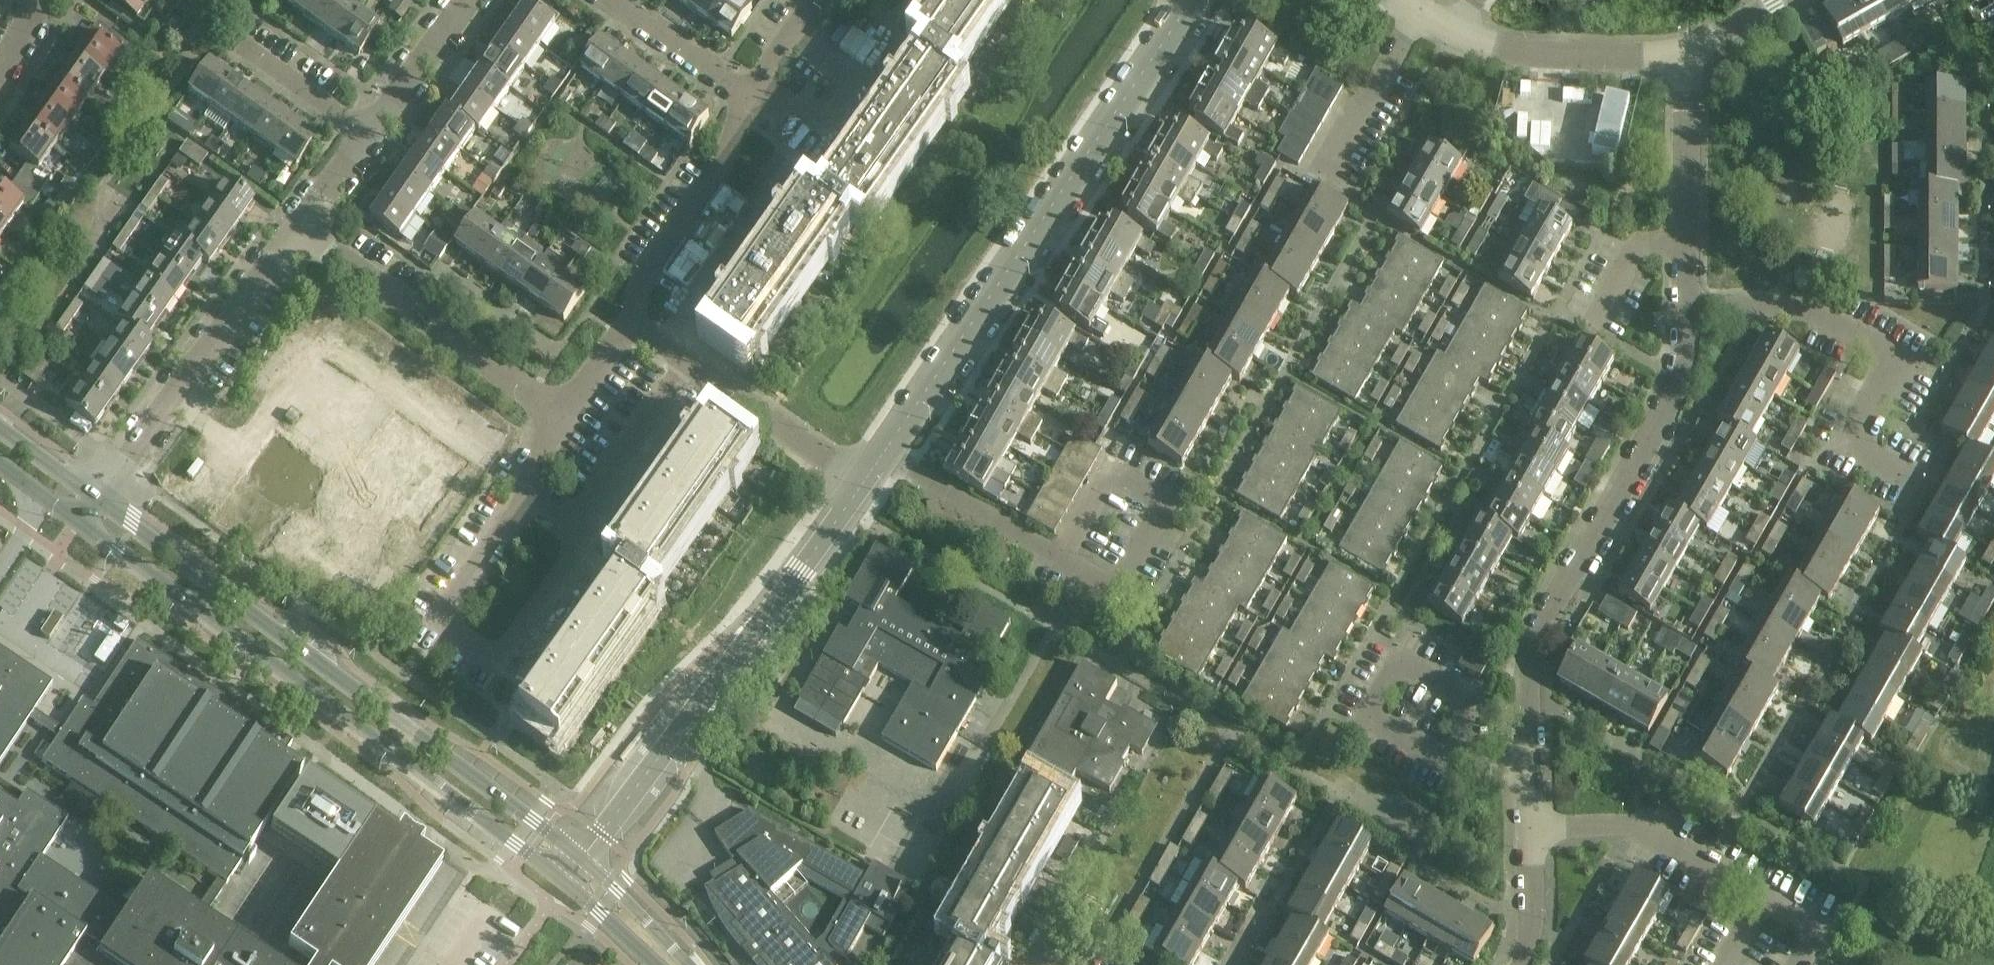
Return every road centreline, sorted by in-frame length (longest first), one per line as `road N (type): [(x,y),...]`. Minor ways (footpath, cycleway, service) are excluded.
road 1 (secondary): [(582,859),(95,501)]
road 2 (secondary): [(78,525),(562,884)]
road 3 (tertiary): [(884,456),(1192,0)]
road 4 (residential): [(1525,764),(1529,667),(1542,616),(1650,433),(1674,370),(1683,309)]
road 5 (tertiary): [(582,859),(864,484)]
road 6 (residential): [(1918,491),(1850,452),(1899,367),(1799,311),(1683,309)]
road 7 (residential): [(532,489),(438,620),(501,657),(555,573),(573,520)]
road 8 (residential): [(105,487),(297,226)]
road 9 (residential): [(558,415),(297,226)]
road 10 (residential): [(1452,760),(1462,698),(1384,655),(1354,708),(1423,744)]
road 11 (residential): [(1065,562),(1115,477),(1164,504),(1113,591),(1083,573)]
road 12 (residential): [(747,99),(718,171),(646,273),(627,324)]
road 13 (residential): [(1764,901),(1645,832),(1527,824)]
road 14 (residential): [(1686,52),(1543,54),(1455,35)]
road 15 (residential): [(685,362),(864,484)]
road 16 (residential): [(1065,562),(884,456)]
road 17 (residential): [(573,520),(685,362)]
road 18 (residential): [(1420,15),(1327,178)]
road 19 (residential): [(1684,239),(1686,52)]
road 20 (residential): [(747,99),(608,0)]
road 21 (residential): [(367,132),(464,0)]
road 22 (residential): [(367,132),(240,44)]
road 23 (secondary): [(682,964),(582,859)]
road 24 (residential): [(1513,964),(1524,922),(1527,824)]
road 25 (residential): [(1684,239),(1632,253),(1599,317)]
road 26 (residential): [(818,0),(747,99)]
road 27 (secondary): [(562,884),(652,964)]

